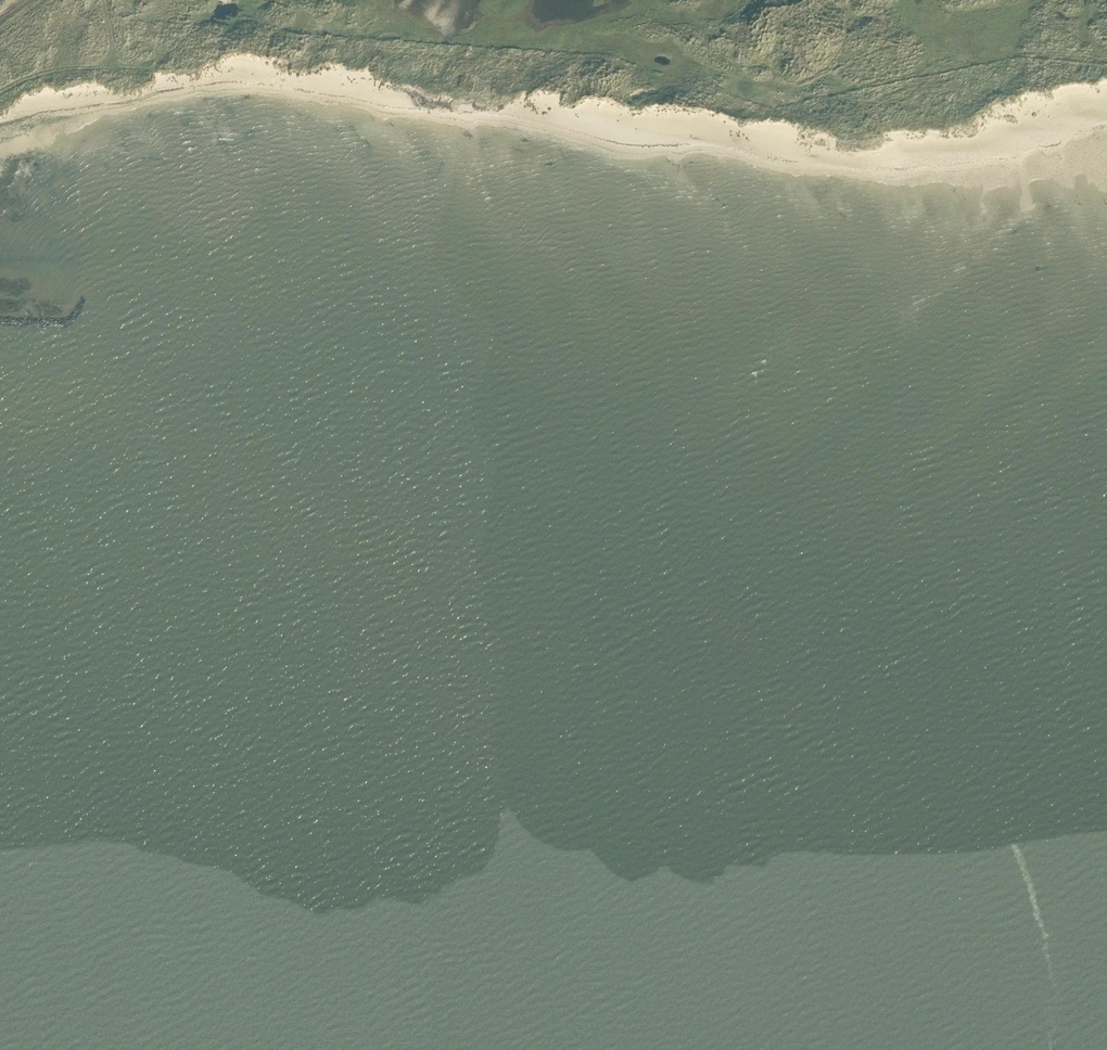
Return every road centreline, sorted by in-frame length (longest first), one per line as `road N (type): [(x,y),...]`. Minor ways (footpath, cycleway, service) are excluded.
road 1 (track): [(105,0),(113,39),(108,64),(35,74),(0,90)]

